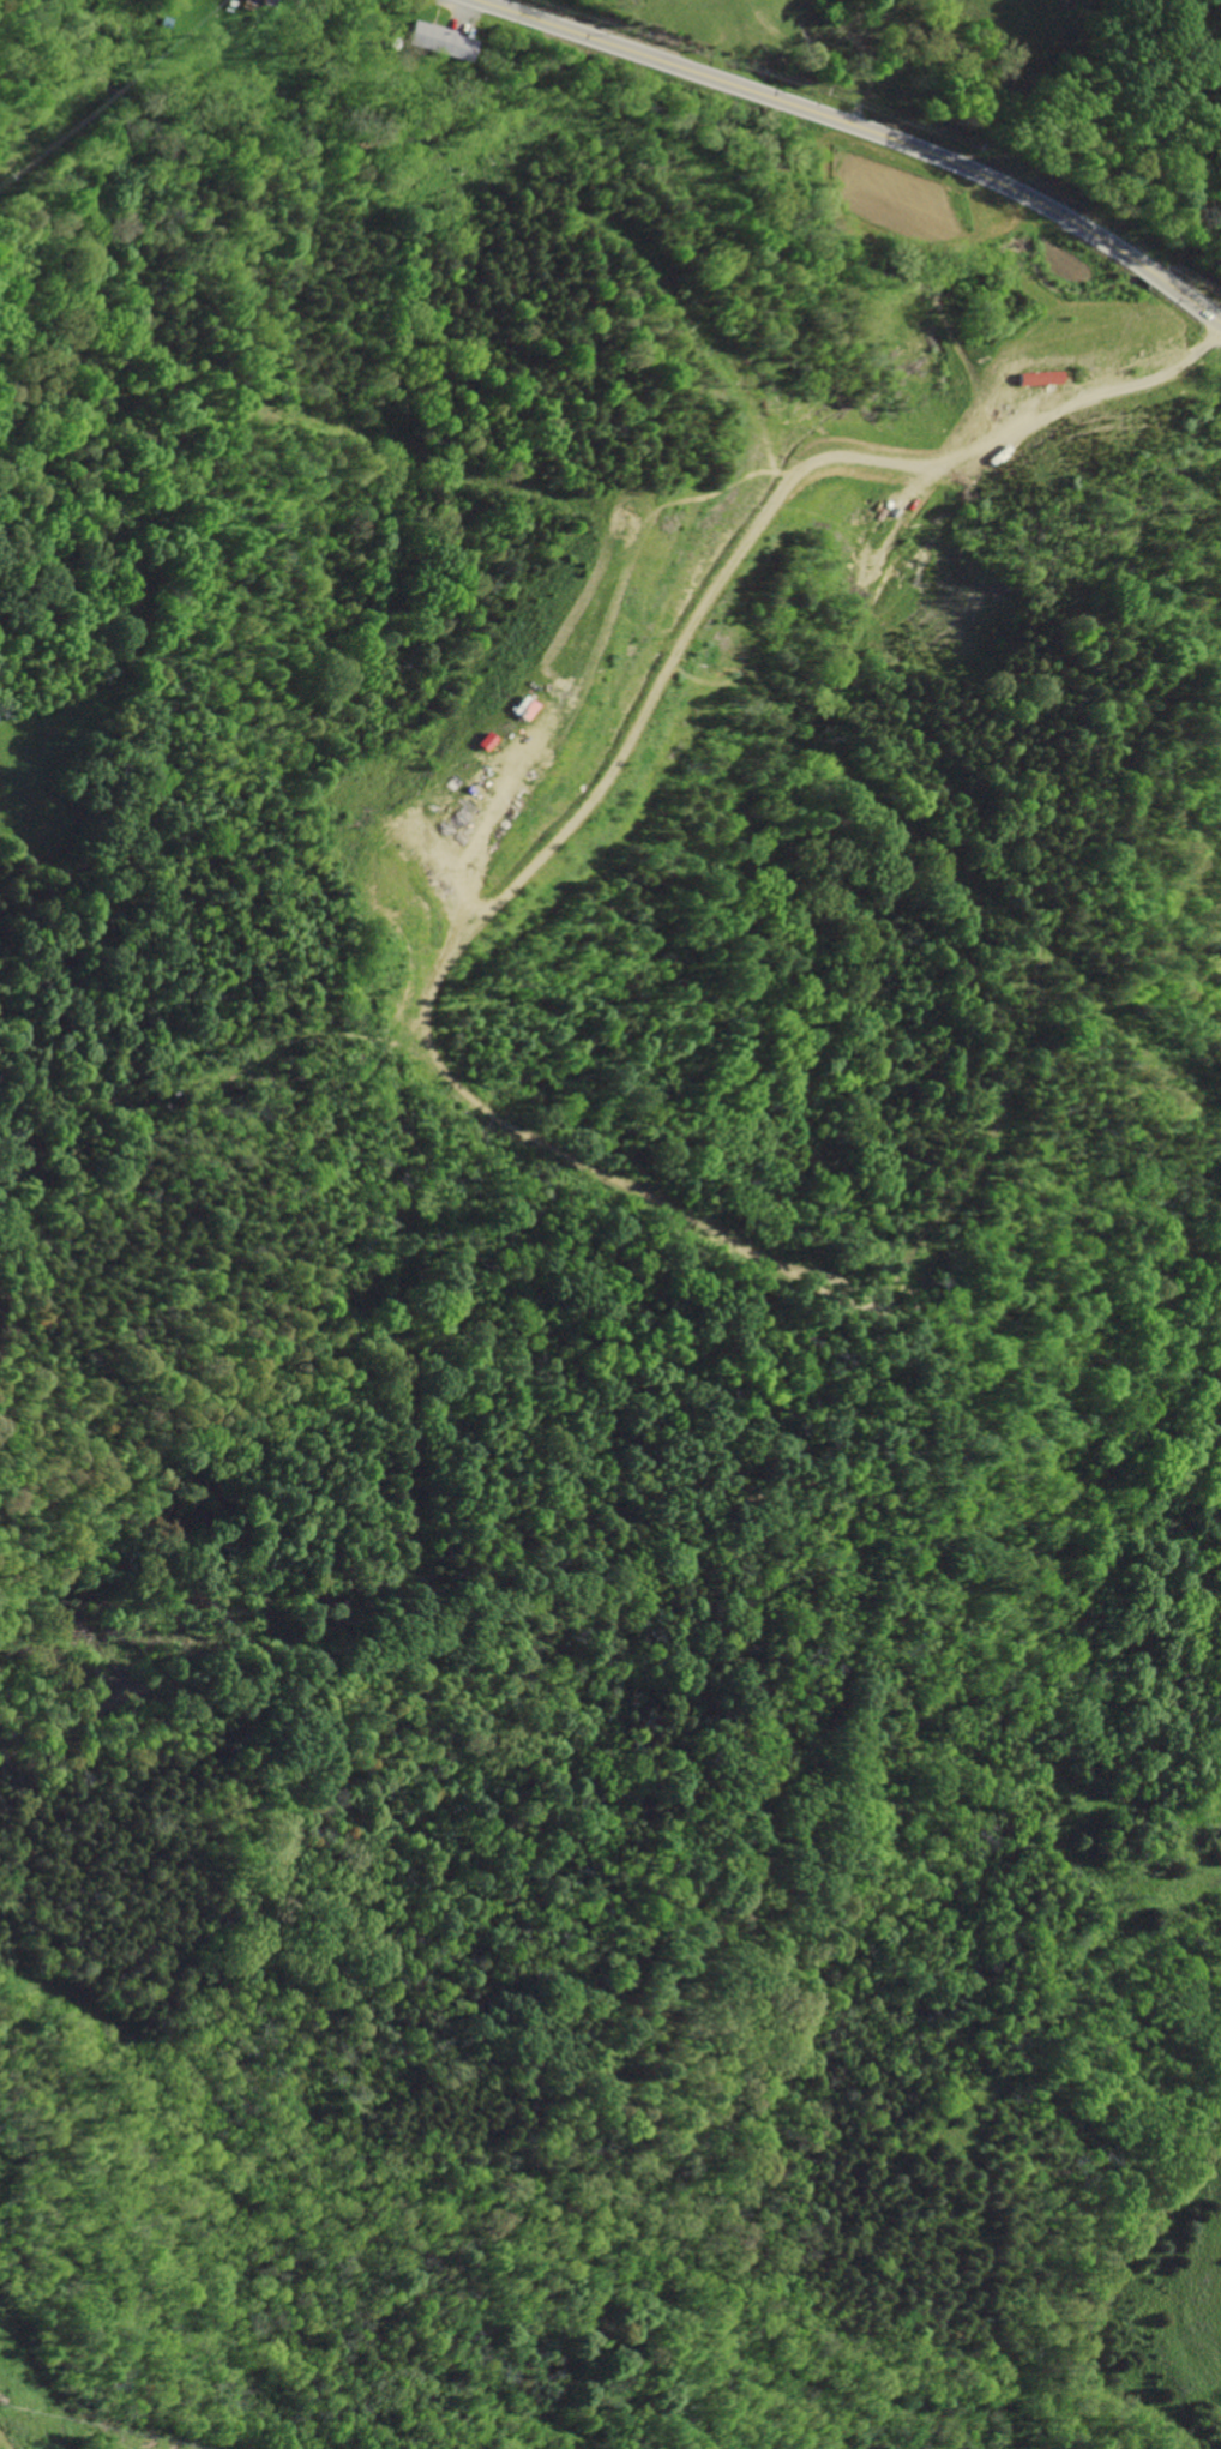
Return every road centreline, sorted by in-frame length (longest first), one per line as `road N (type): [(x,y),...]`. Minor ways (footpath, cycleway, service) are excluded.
road 1 (primary): [(1220,322),(1099,235),(964,166),(480,0)]

